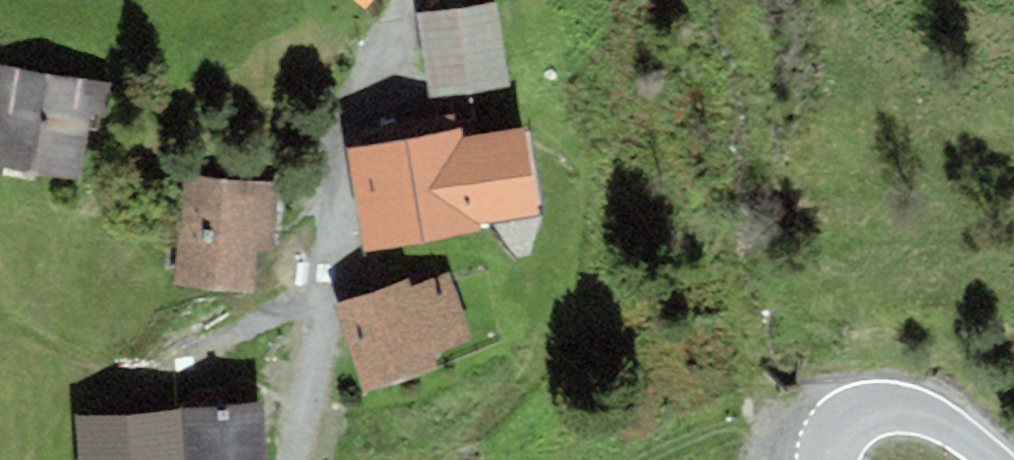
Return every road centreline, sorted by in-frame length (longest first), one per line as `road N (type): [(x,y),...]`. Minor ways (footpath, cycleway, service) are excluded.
road 1 (residential): [(288,459),(304,405),(348,83),(398,0)]
road 2 (track): [(837,435),(727,422),(616,459)]
road 3 (tertiary): [(832,459),(837,435),(878,411),(926,414),(984,459)]

